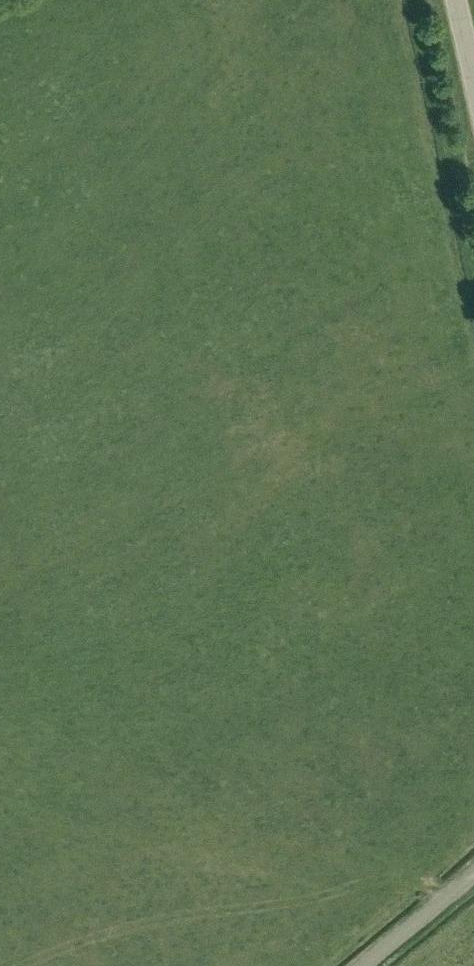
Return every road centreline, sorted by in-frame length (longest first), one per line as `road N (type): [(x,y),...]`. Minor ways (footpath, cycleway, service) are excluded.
road 1 (unclassified): [(367,965),(473,878)]

